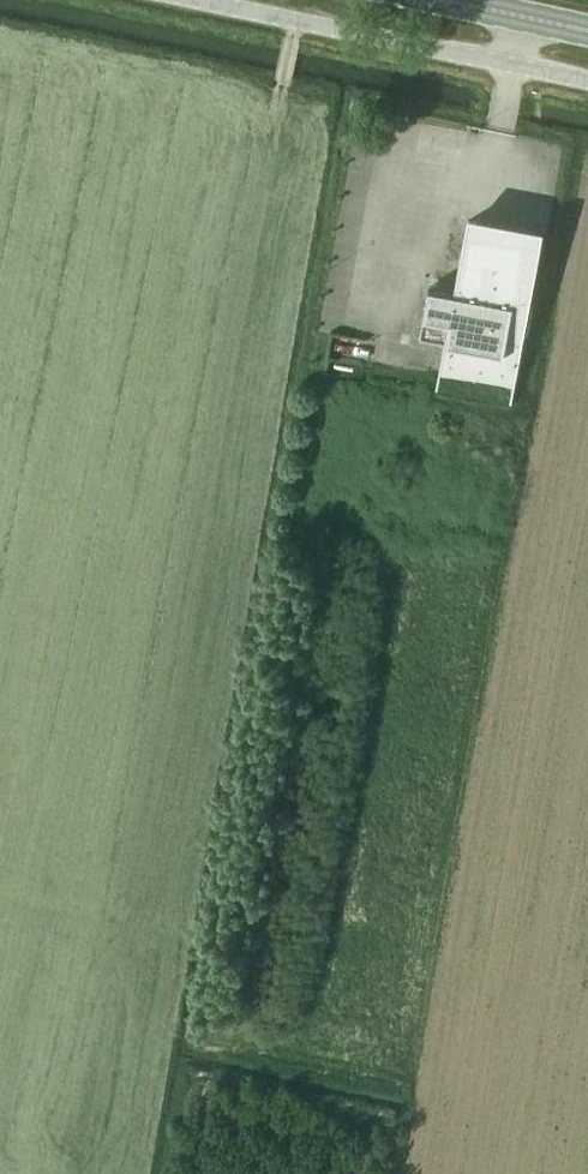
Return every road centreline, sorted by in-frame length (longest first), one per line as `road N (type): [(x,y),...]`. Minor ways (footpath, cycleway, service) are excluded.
road 1 (unclassified): [(587,82),(205,0)]
road 2 (secondary): [(587,33),(433,0)]

